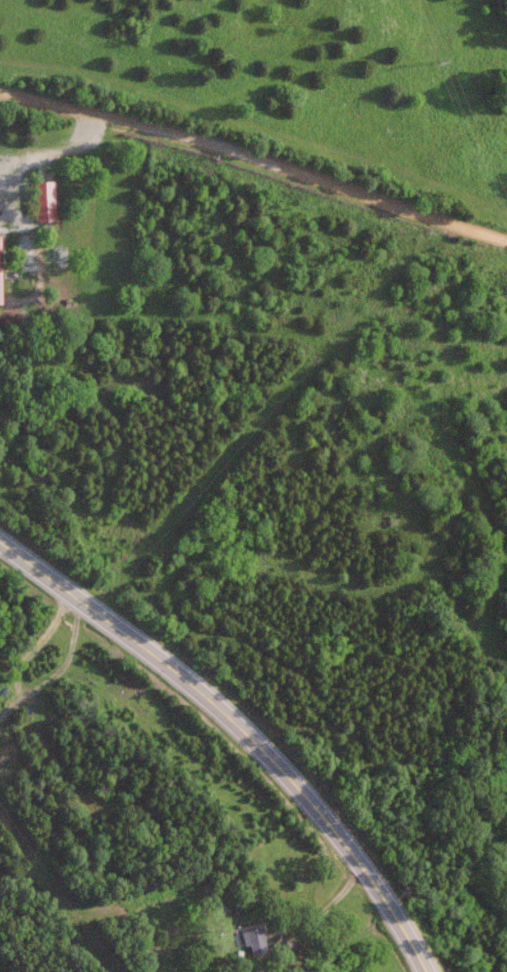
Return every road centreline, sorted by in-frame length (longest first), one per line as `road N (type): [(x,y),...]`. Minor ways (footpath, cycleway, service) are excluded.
road 1 (primary): [(421,971),(388,900),(230,713),(0,540)]
road 2 (residential): [(506,237),(102,117),(0,98)]

